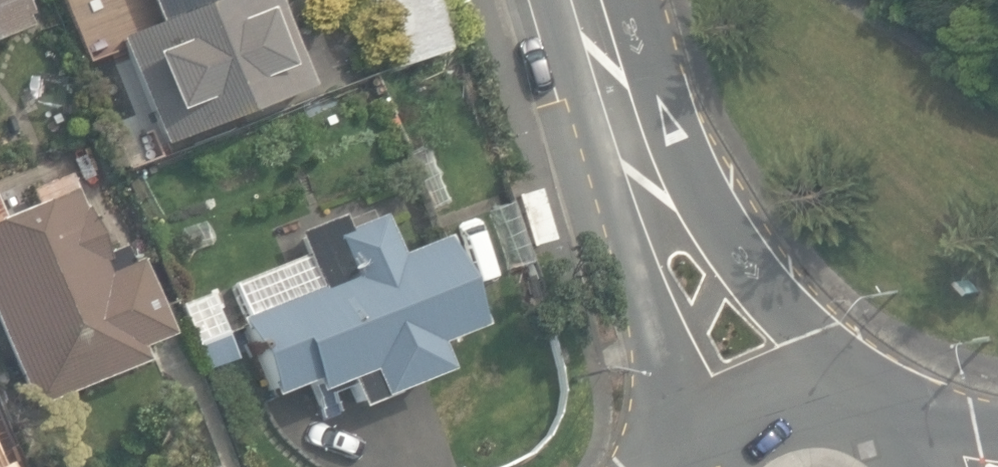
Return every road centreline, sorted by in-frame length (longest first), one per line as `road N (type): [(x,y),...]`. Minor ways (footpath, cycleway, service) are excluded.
road 1 (secondary): [(756,419),(636,149),(590,0)]
road 2 (secondary): [(756,419),(829,408),(864,419),(913,466)]

